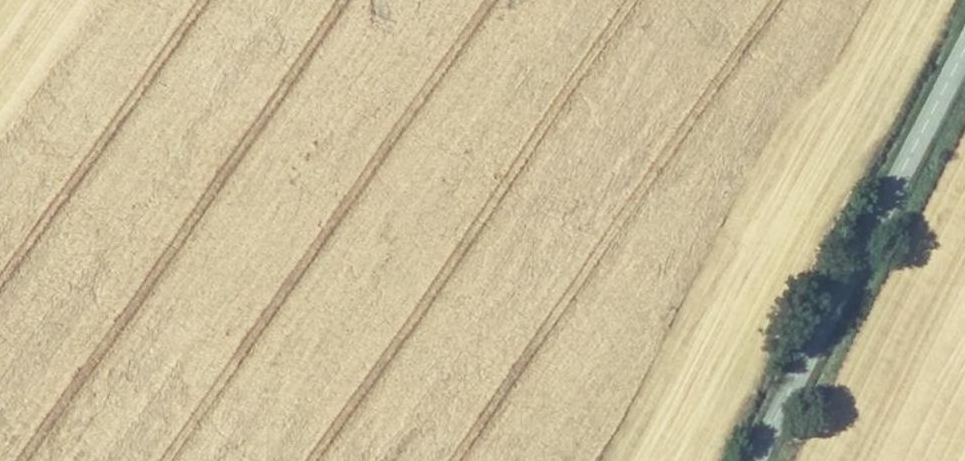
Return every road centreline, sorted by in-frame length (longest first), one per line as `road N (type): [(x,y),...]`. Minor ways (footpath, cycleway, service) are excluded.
road 1 (tertiary): [(755,460),(964,50)]

